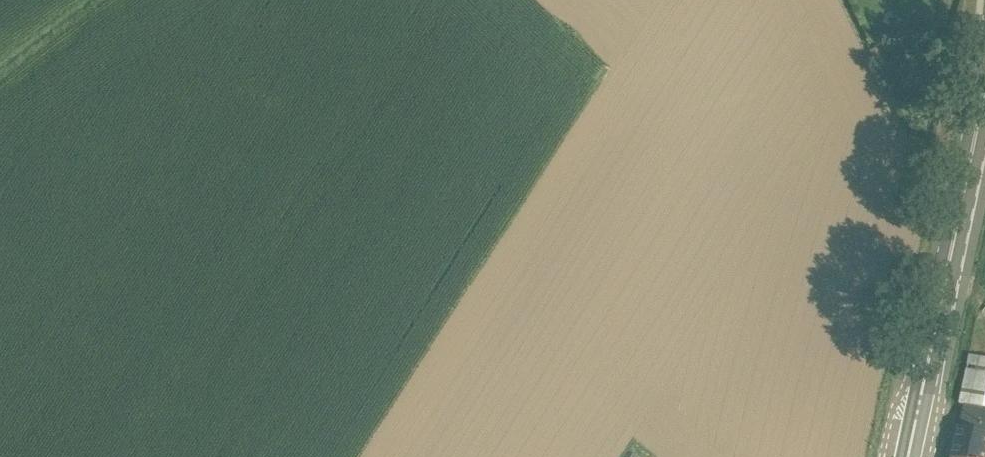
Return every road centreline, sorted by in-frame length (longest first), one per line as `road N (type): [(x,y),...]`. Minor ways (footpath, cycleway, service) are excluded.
road 1 (primary): [(907,456),(984,99)]

